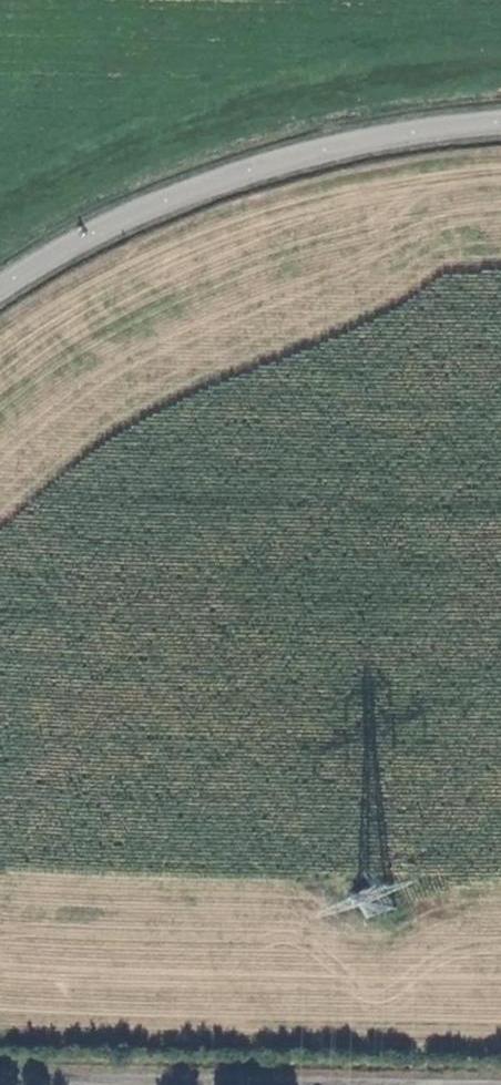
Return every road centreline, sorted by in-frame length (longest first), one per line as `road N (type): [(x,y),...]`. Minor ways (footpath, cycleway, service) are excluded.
road 1 (tertiary): [(0,290),(220,183),(403,131),(500,120)]
road 2 (unclassified): [(0,1074),(270,1084)]

